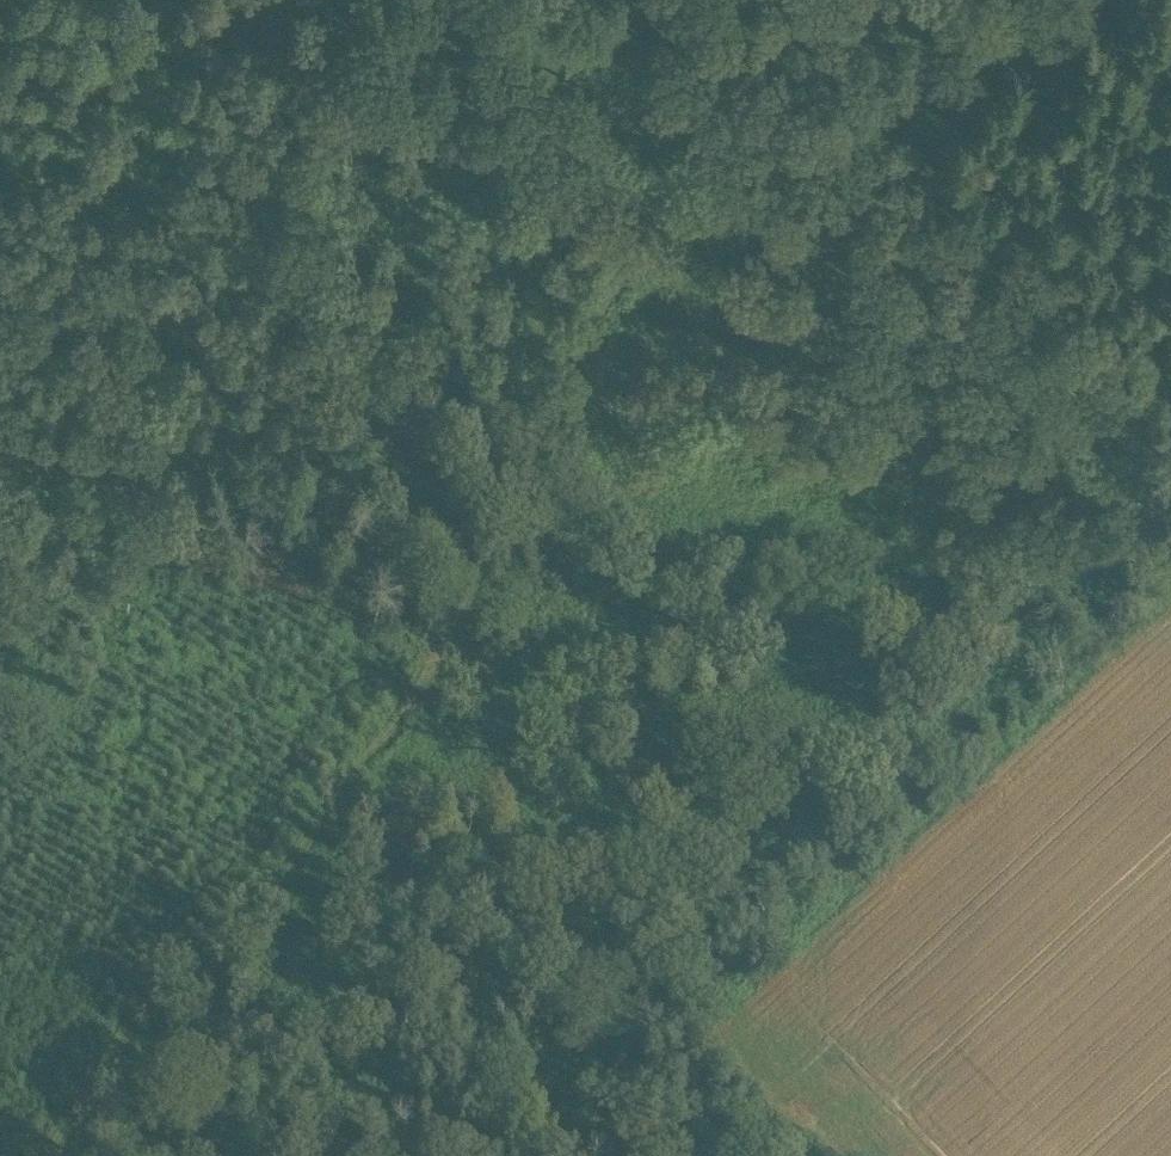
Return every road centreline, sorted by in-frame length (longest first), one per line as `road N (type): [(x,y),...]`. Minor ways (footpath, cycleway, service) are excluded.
road 1 (track): [(547,0),(567,393),(487,541),(399,752),(230,946),(139,1122),(84,1155)]
road 2 (track): [(222,0),(145,41),(0,143)]

